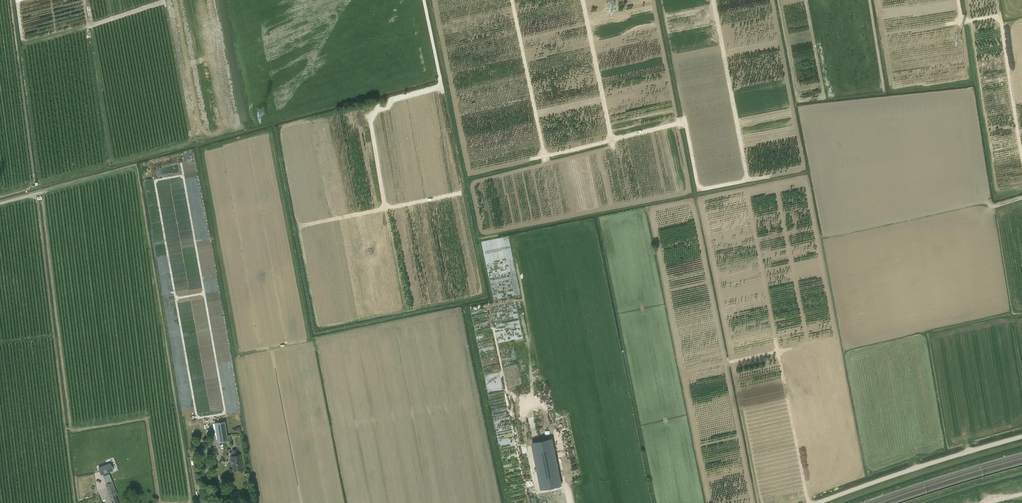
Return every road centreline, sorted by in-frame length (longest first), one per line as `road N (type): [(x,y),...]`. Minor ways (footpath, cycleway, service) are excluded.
road 1 (unclassified): [(817,502),(1021,436)]

